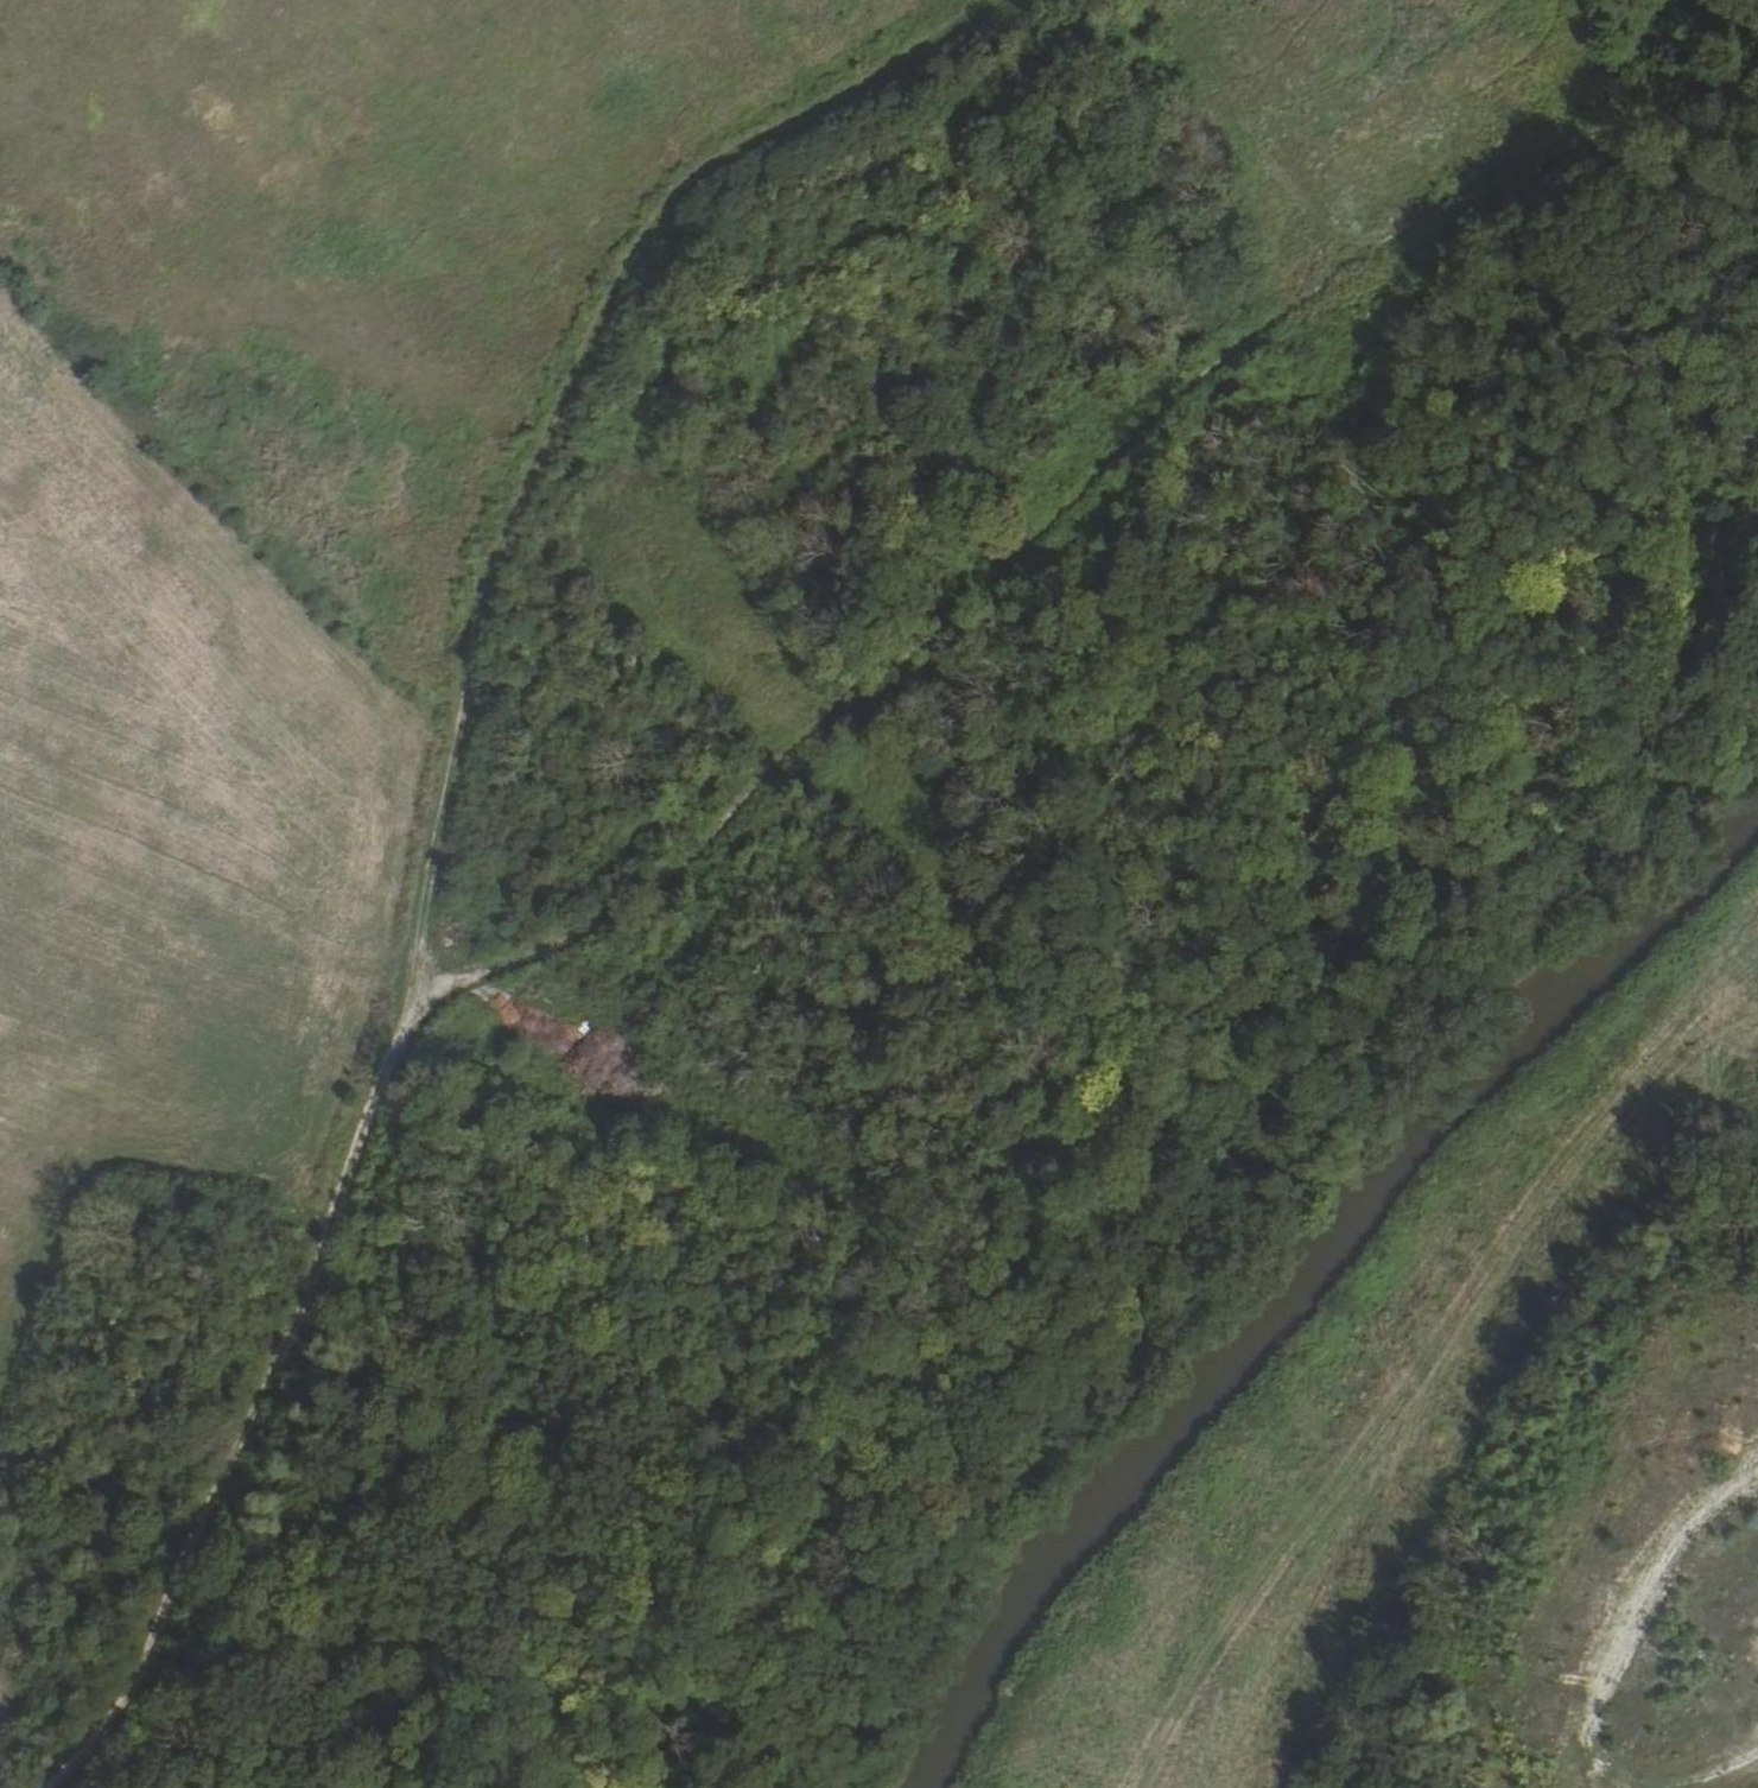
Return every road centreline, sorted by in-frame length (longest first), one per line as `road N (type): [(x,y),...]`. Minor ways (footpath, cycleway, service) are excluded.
road 1 (track): [(48,1787),(134,1657),(212,1497),(309,1292),(419,1010),(437,985),(476,643),(574,395),(698,189),(1054,0)]
road 2 (track): [(437,985),(617,914),(667,875),(1211,368),(1307,292),(1576,147),(1705,93),(1757,81)]
road 3 (track): [(0,1660),(22,1680),(113,1691)]

